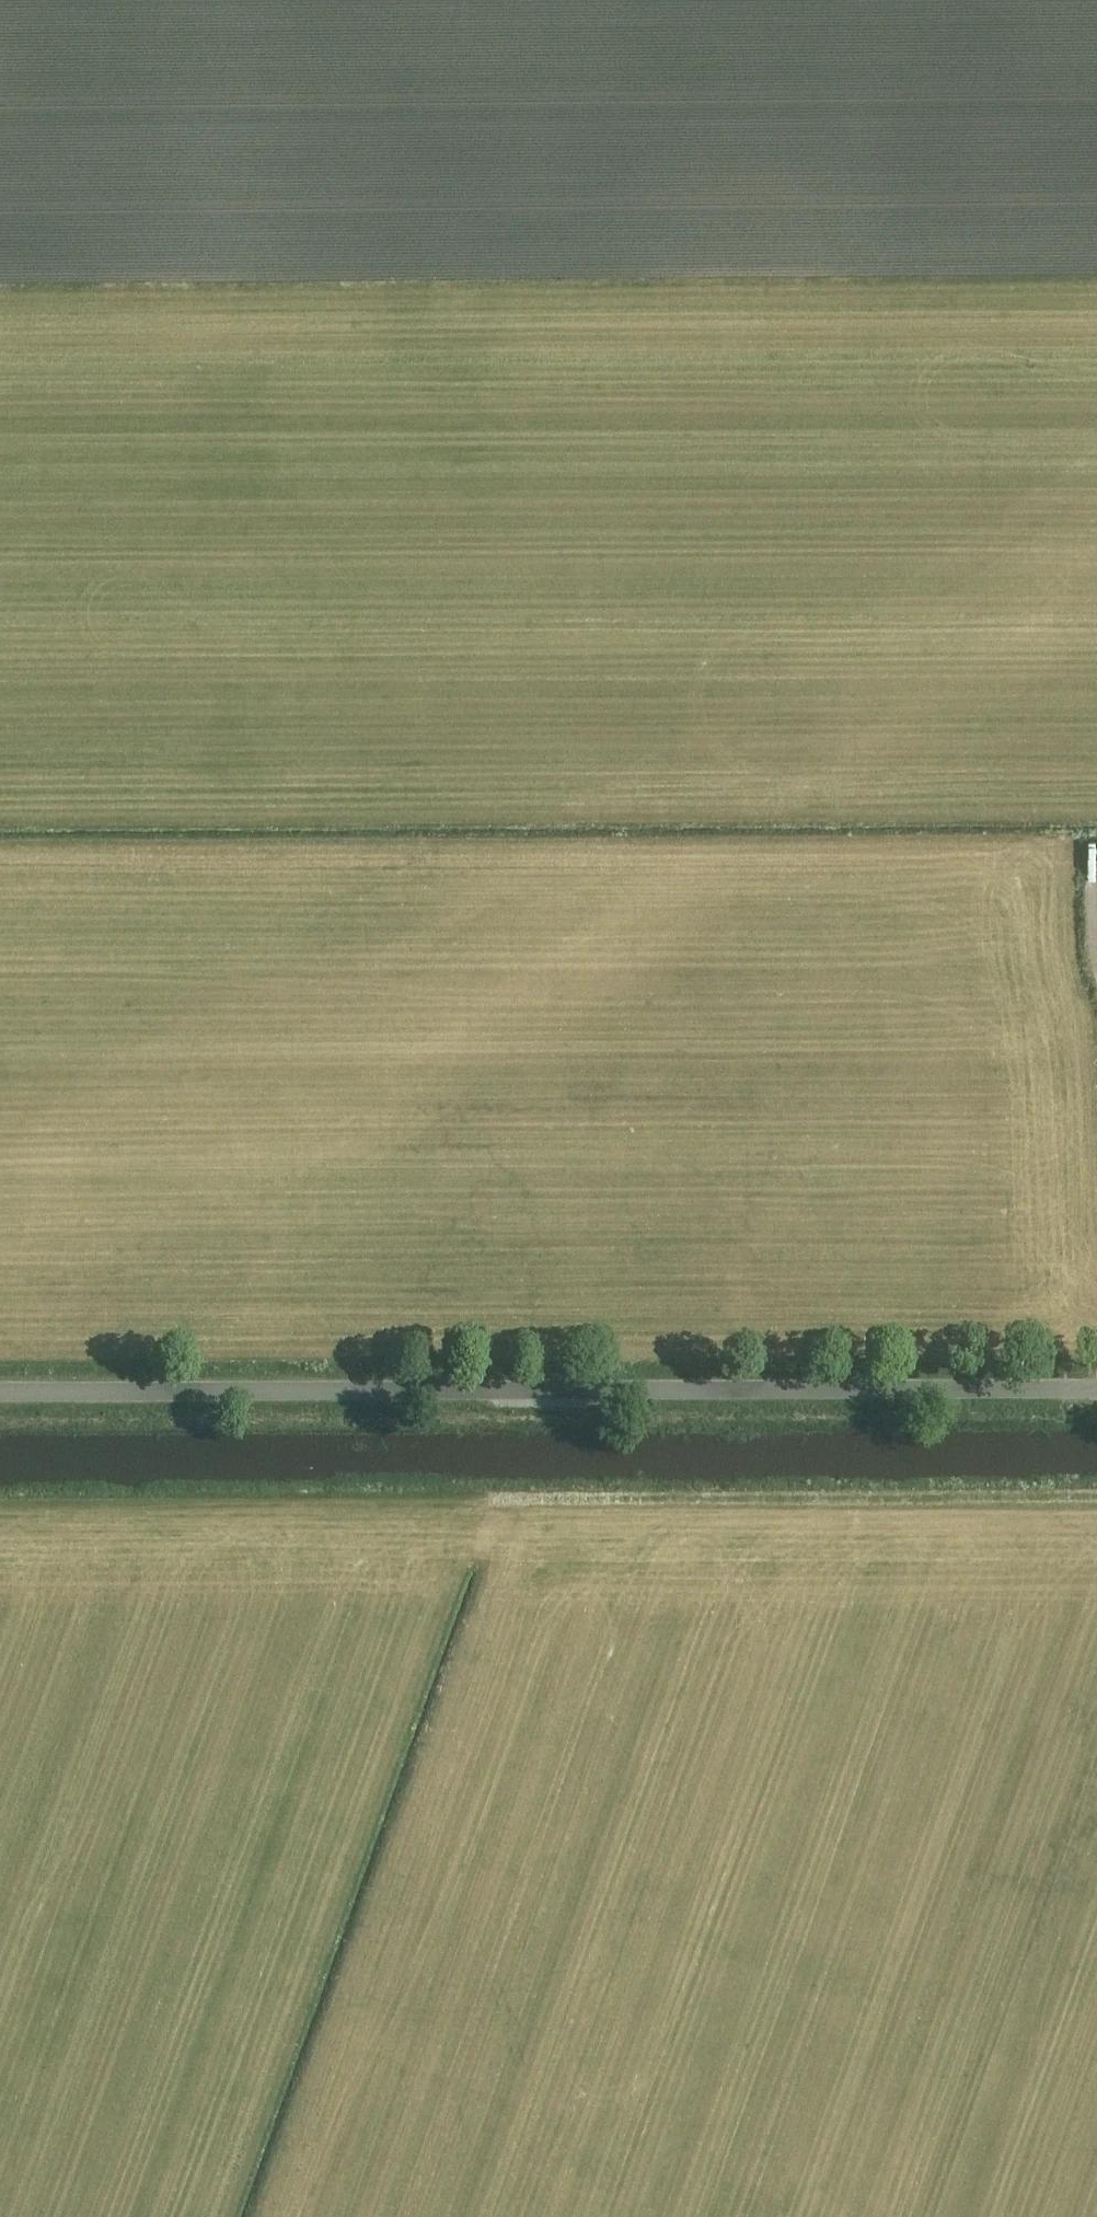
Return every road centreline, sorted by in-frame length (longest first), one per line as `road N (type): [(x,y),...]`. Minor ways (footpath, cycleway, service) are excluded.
road 1 (unclassified): [(1096,1382),(0,1388)]

